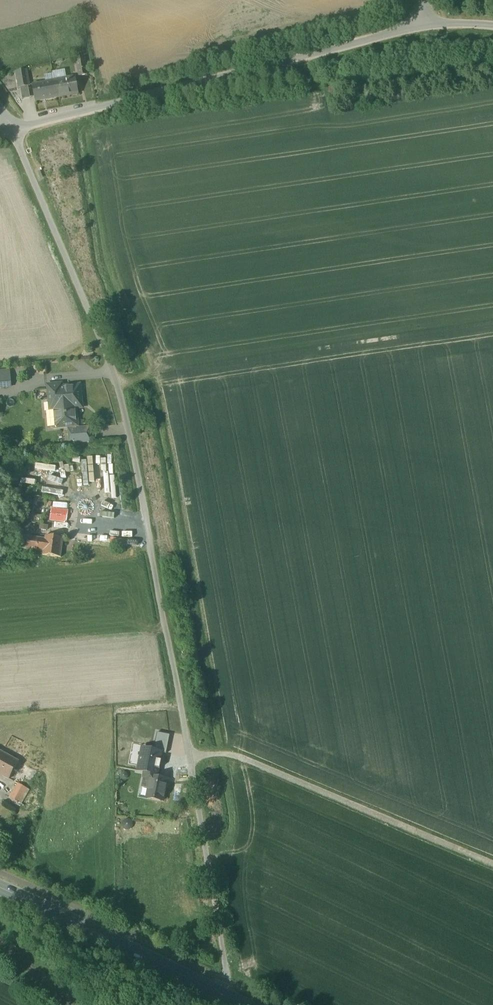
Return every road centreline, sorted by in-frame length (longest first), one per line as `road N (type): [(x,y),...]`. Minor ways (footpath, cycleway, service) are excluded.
road 1 (unclassified): [(228,992),(125,409),(14,129)]
road 2 (unclassified): [(14,129),(417,24)]
road 3 (secondary): [(0,889),(228,992)]

